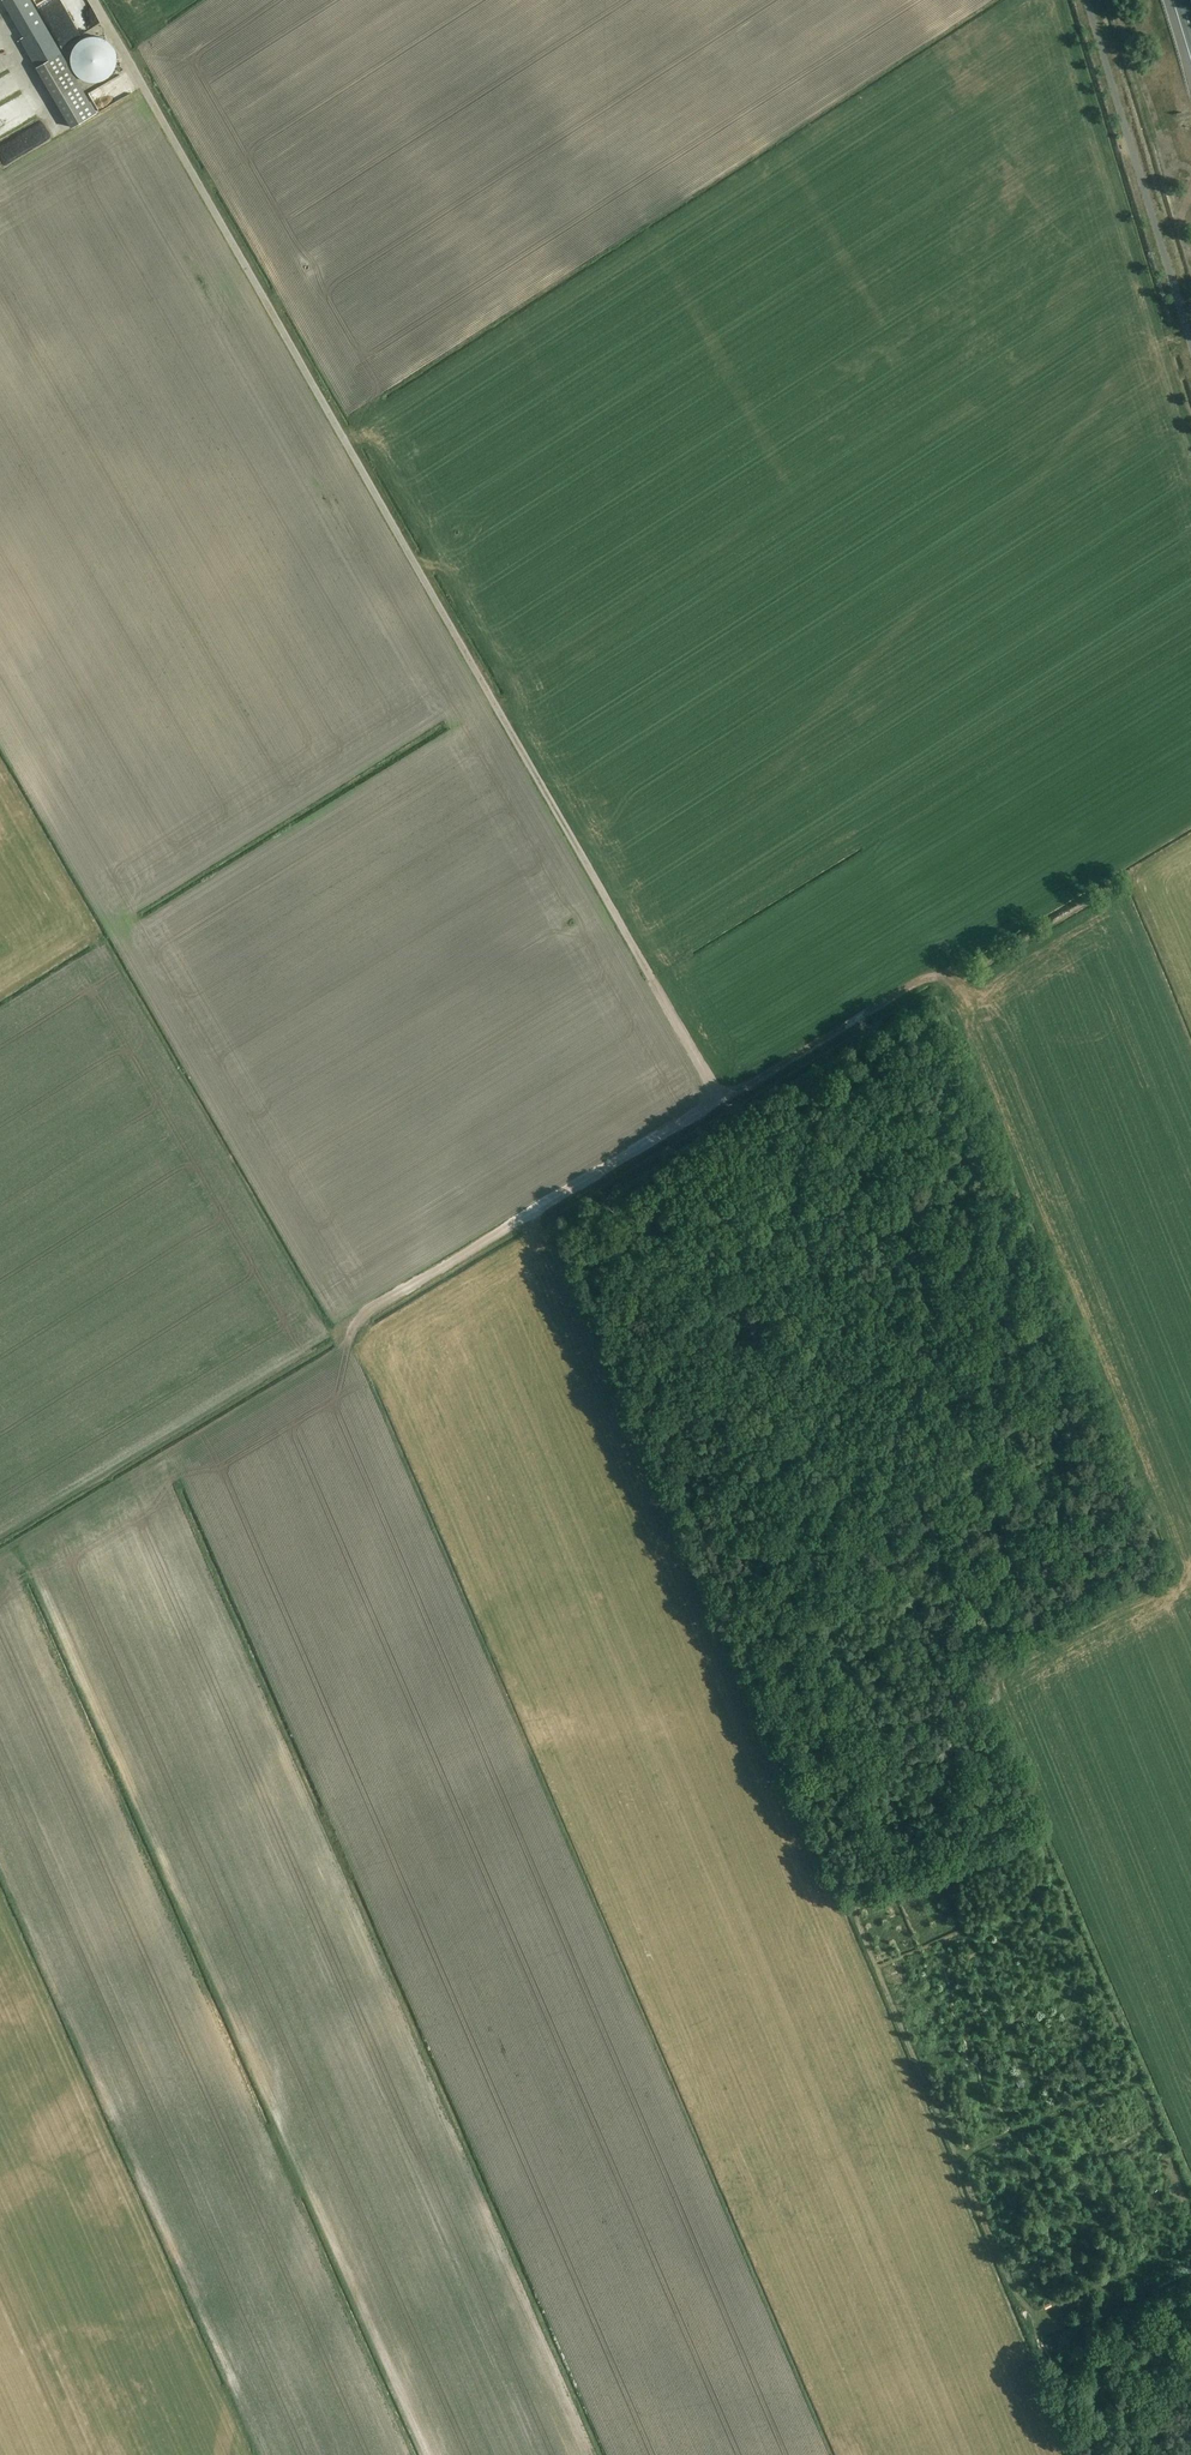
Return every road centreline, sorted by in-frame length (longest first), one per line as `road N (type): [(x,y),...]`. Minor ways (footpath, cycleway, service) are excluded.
road 1 (track): [(136,67),(711,1078),(707,1099),(691,1114),(371,1309),(340,1352)]
road 2 (track): [(1101,2454),(1034,2317)]

